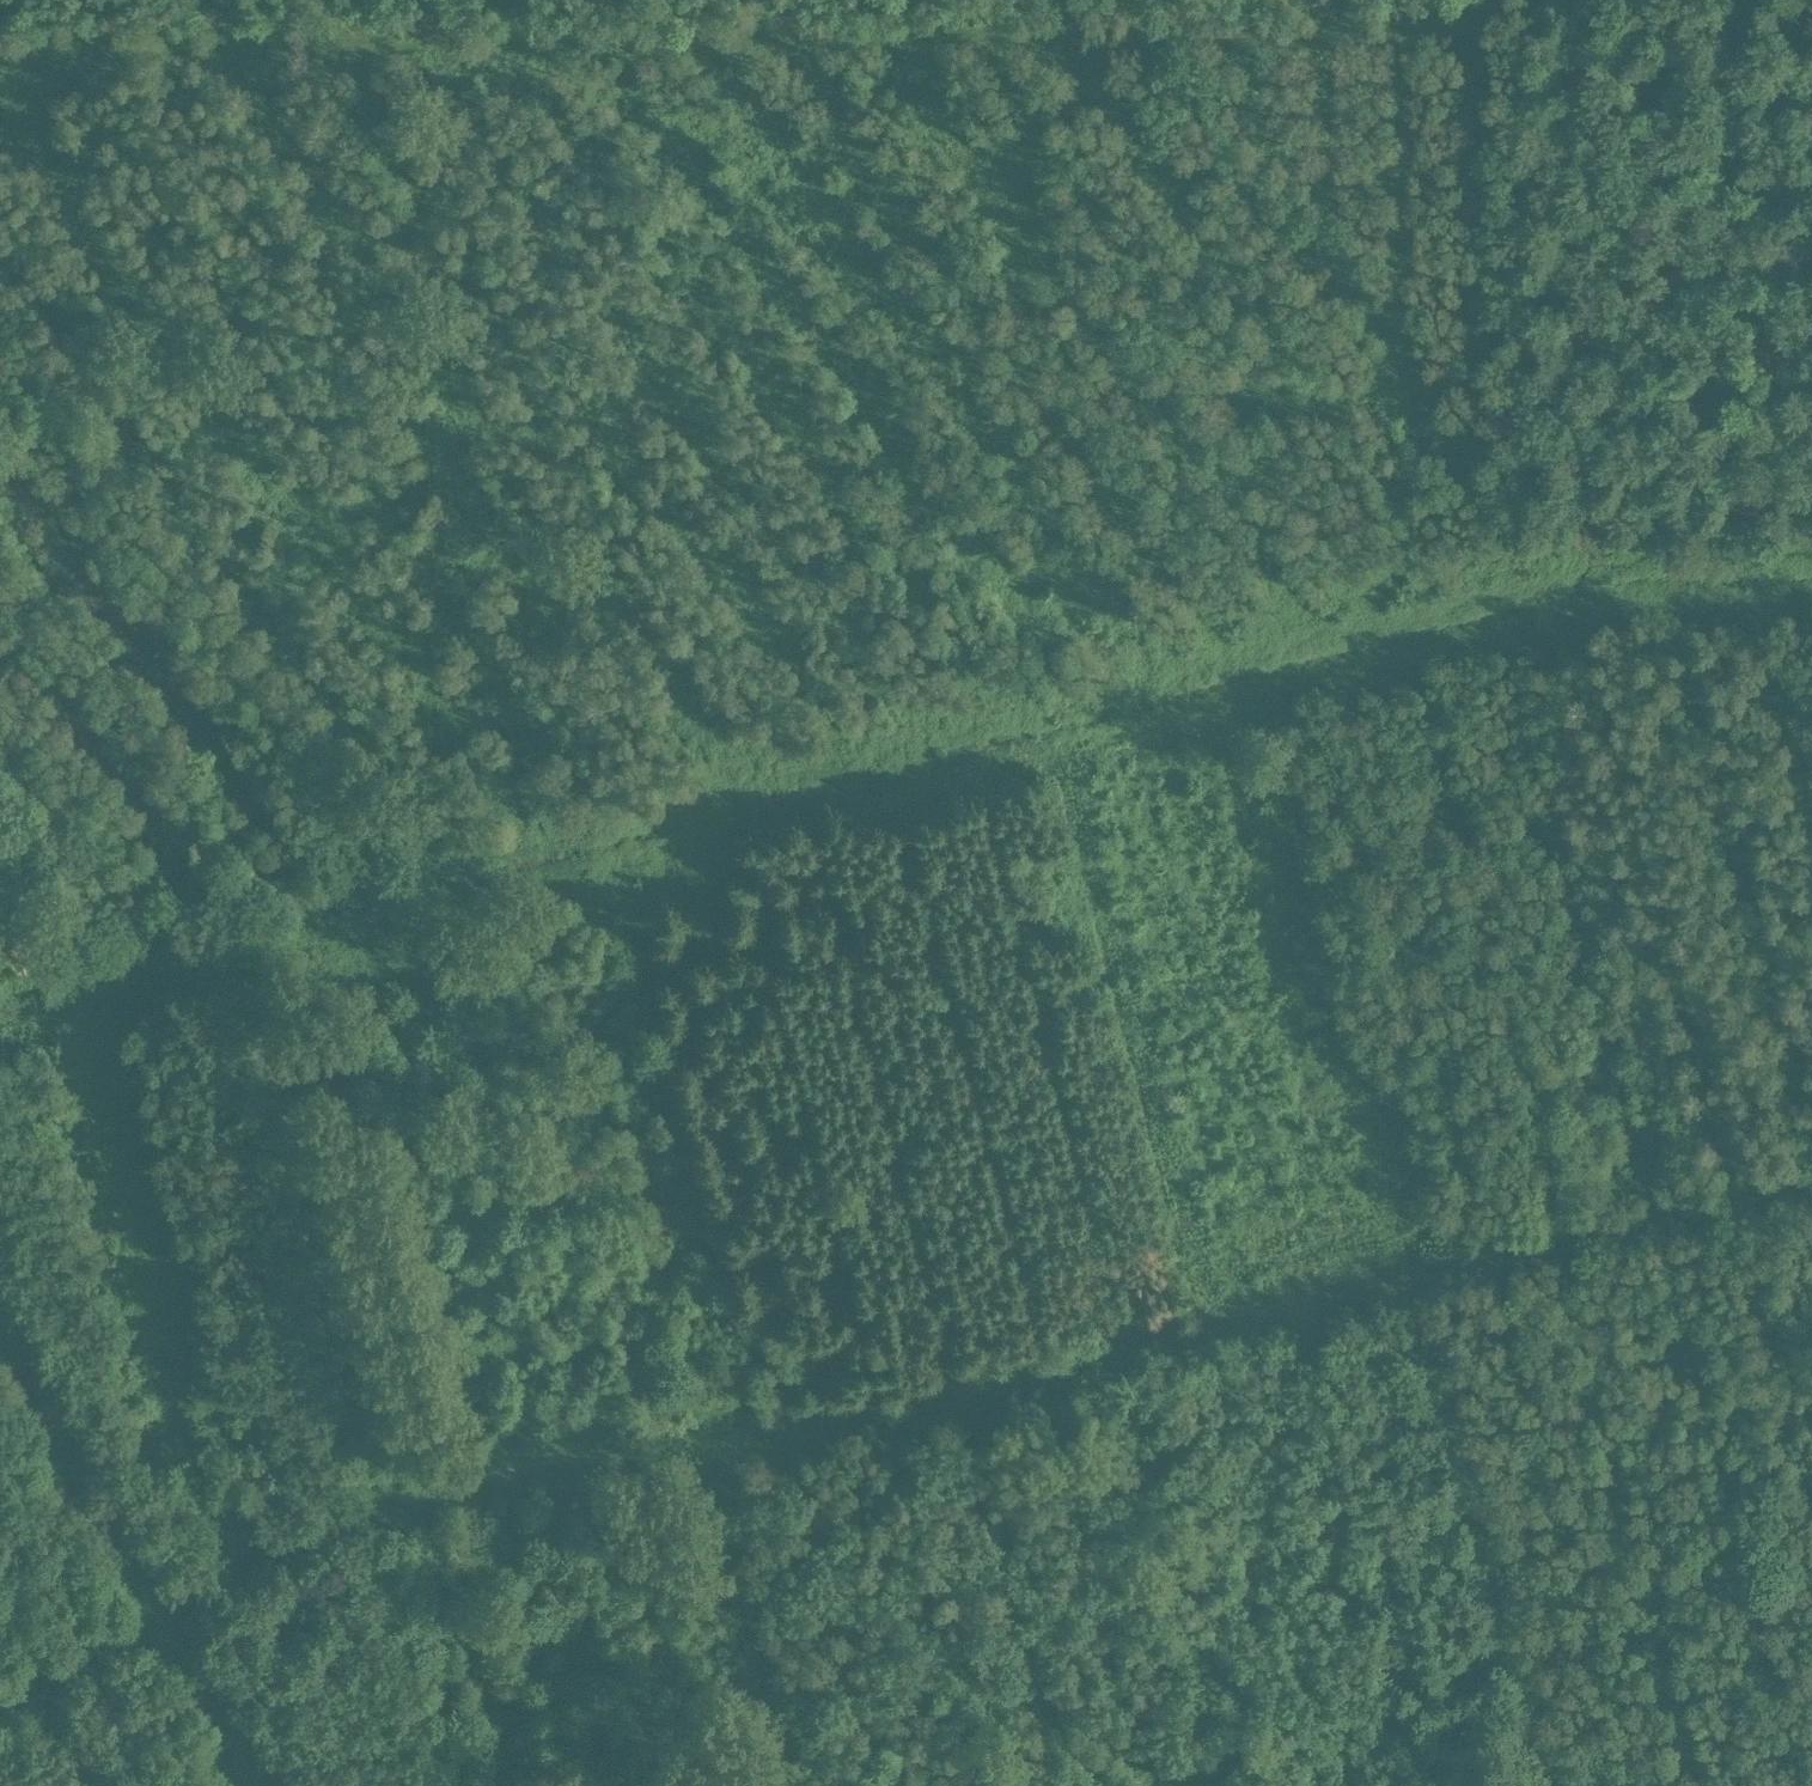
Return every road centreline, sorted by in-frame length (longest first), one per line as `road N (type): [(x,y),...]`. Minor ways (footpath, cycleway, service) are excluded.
road 1 (track): [(264,1785),(162,1613),(424,1488),(592,1454),(727,1456),(1811,1183)]
road 2 (track): [(162,1613),(0,1328)]

